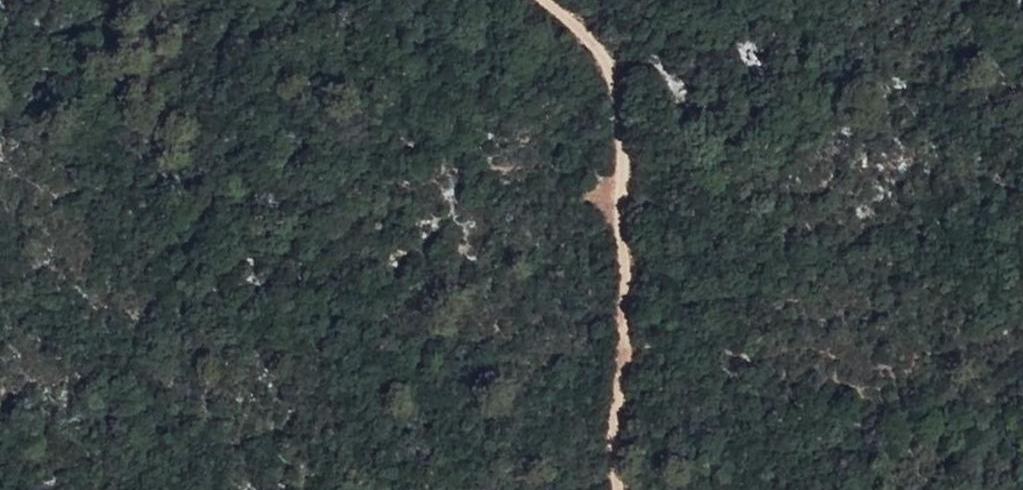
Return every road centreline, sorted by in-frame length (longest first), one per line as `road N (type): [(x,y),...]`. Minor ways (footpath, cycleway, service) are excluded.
road 1 (track): [(547,0),(612,64),(626,238),(611,437),(618,489)]

